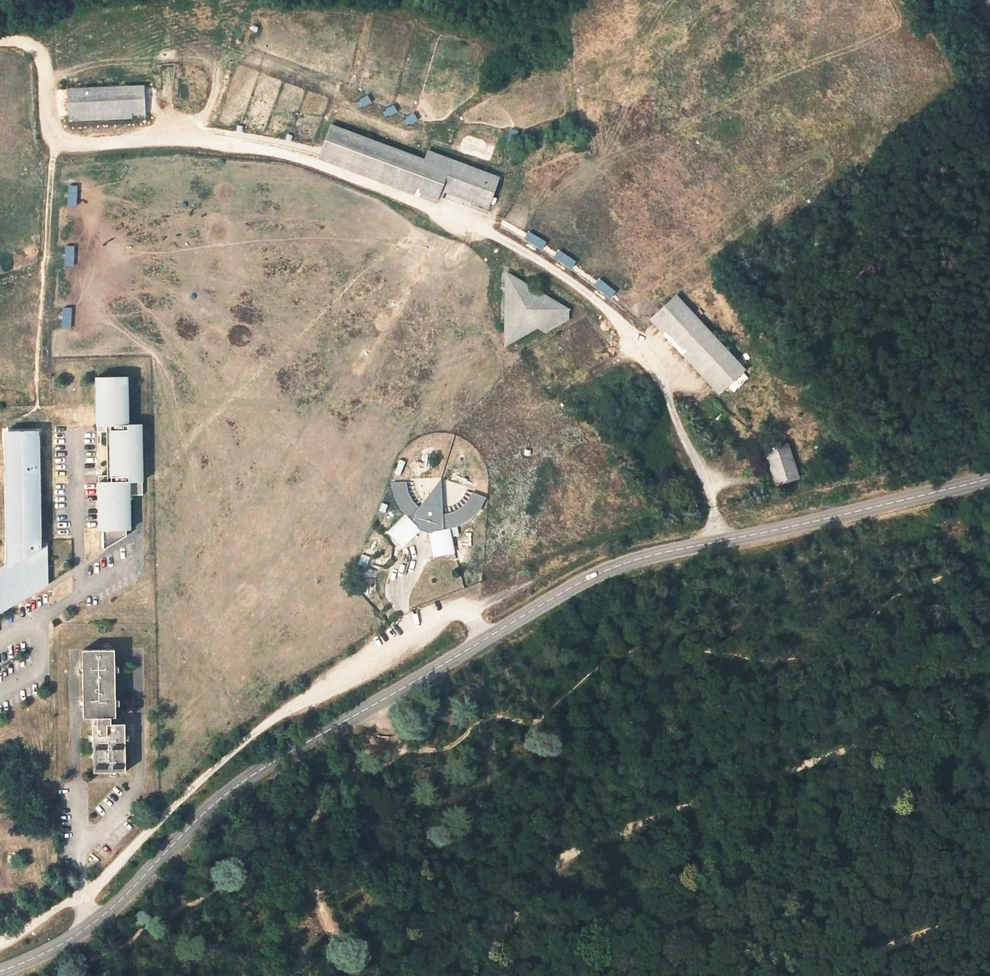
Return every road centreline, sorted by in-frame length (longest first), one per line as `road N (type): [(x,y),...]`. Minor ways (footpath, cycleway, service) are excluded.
road 1 (primary): [(0,971),(86,930),(239,783),(572,590),(653,557),(989,480)]
road 2 (track): [(0,44),(30,48),(43,67),(46,123),(65,142),(184,139),(302,157),(542,261),(604,305),(640,347),(703,477),(720,543)]
road 3 (track): [(480,975),(545,867),(615,832),(879,738),(989,686)]
road 4 (track): [(213,63),(245,55),(294,68),(331,85),(352,111),(495,154),(506,169),(504,195),(486,233)]
road 5 (track): [(355,975),(312,880),(309,830),(334,790),(400,751),(378,701)]
road 6 (track): [(184,139),(216,87),(213,63),(198,57),(97,62),(44,87)]
road 7 (track): [(834,975),(886,946),(989,914)]

